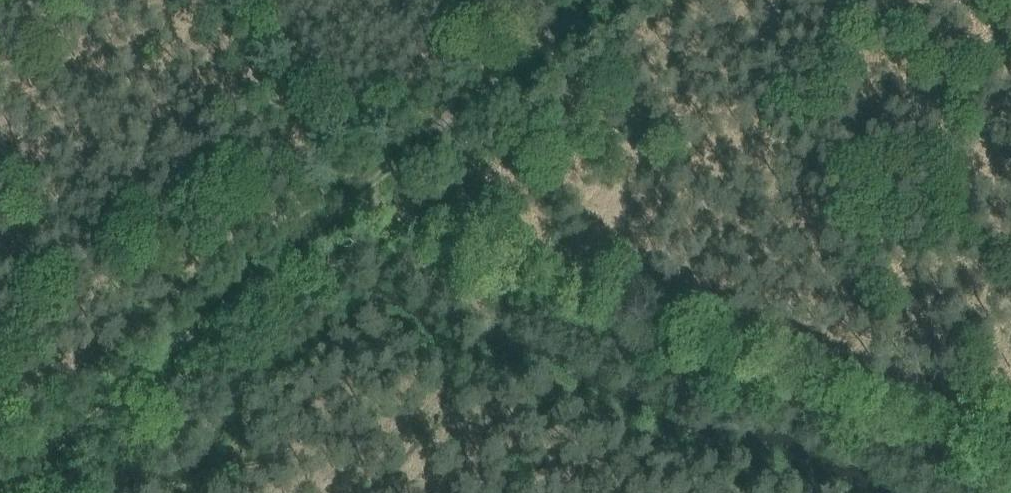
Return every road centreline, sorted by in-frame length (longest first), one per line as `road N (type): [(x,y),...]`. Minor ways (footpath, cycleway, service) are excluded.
road 1 (track): [(14,492),(604,0)]
road 2 (track): [(1010,442),(360,202)]

